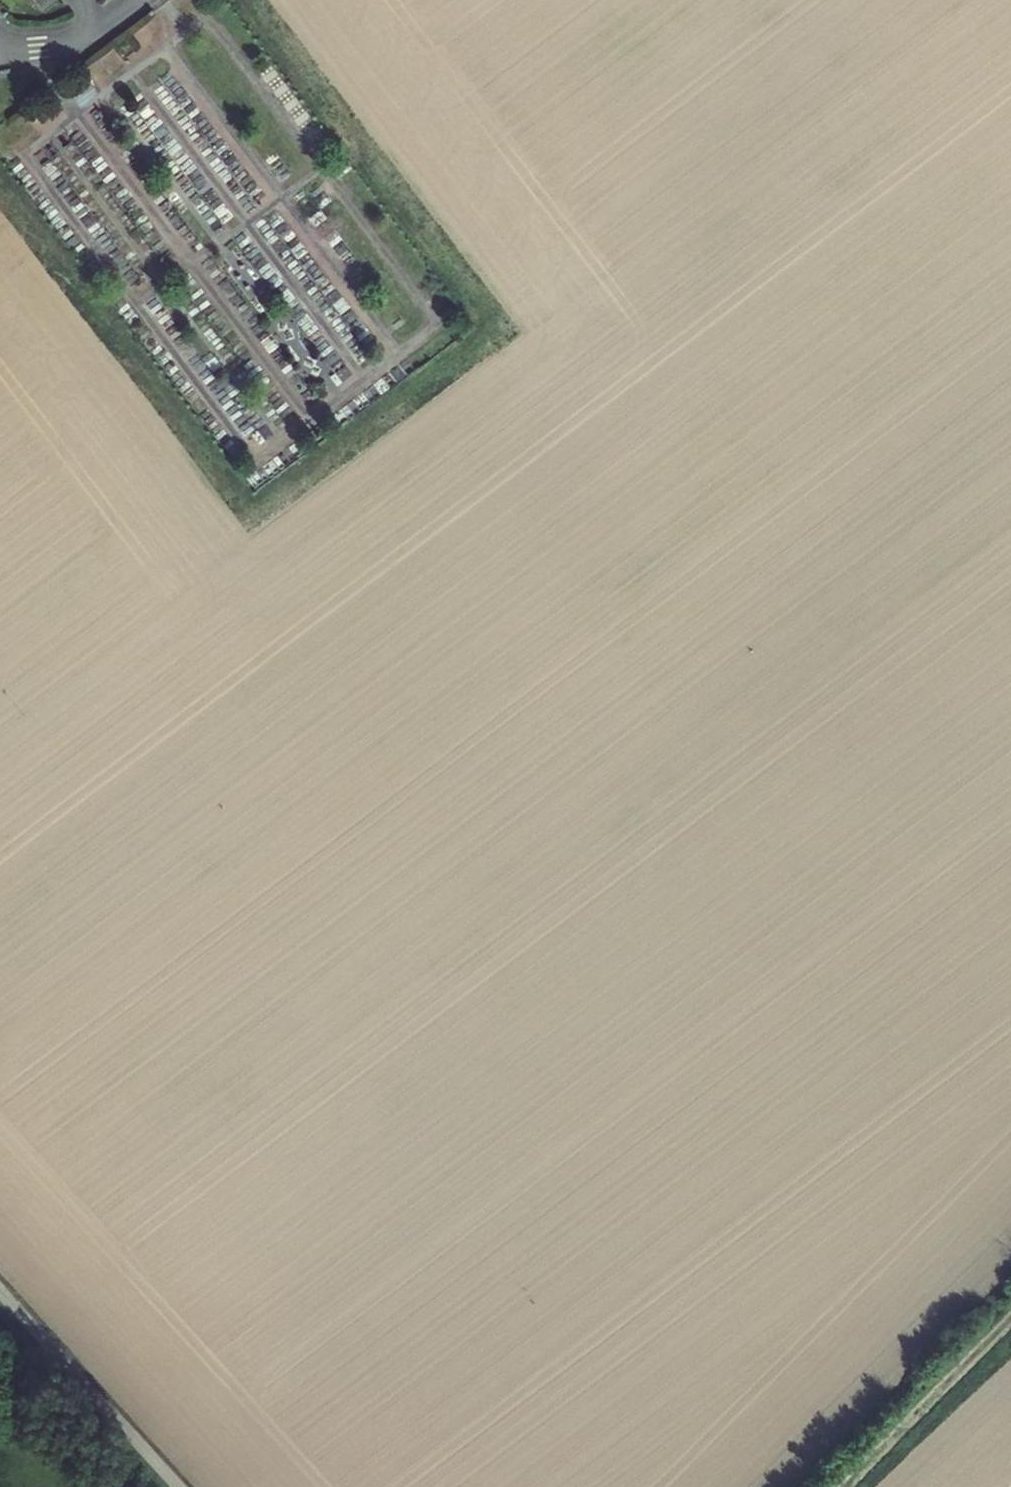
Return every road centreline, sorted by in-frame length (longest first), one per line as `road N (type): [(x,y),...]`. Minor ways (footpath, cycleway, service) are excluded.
road 1 (track): [(0,1291),(182,1486)]
road 2 (track): [(848,1486),(1010,1326)]

